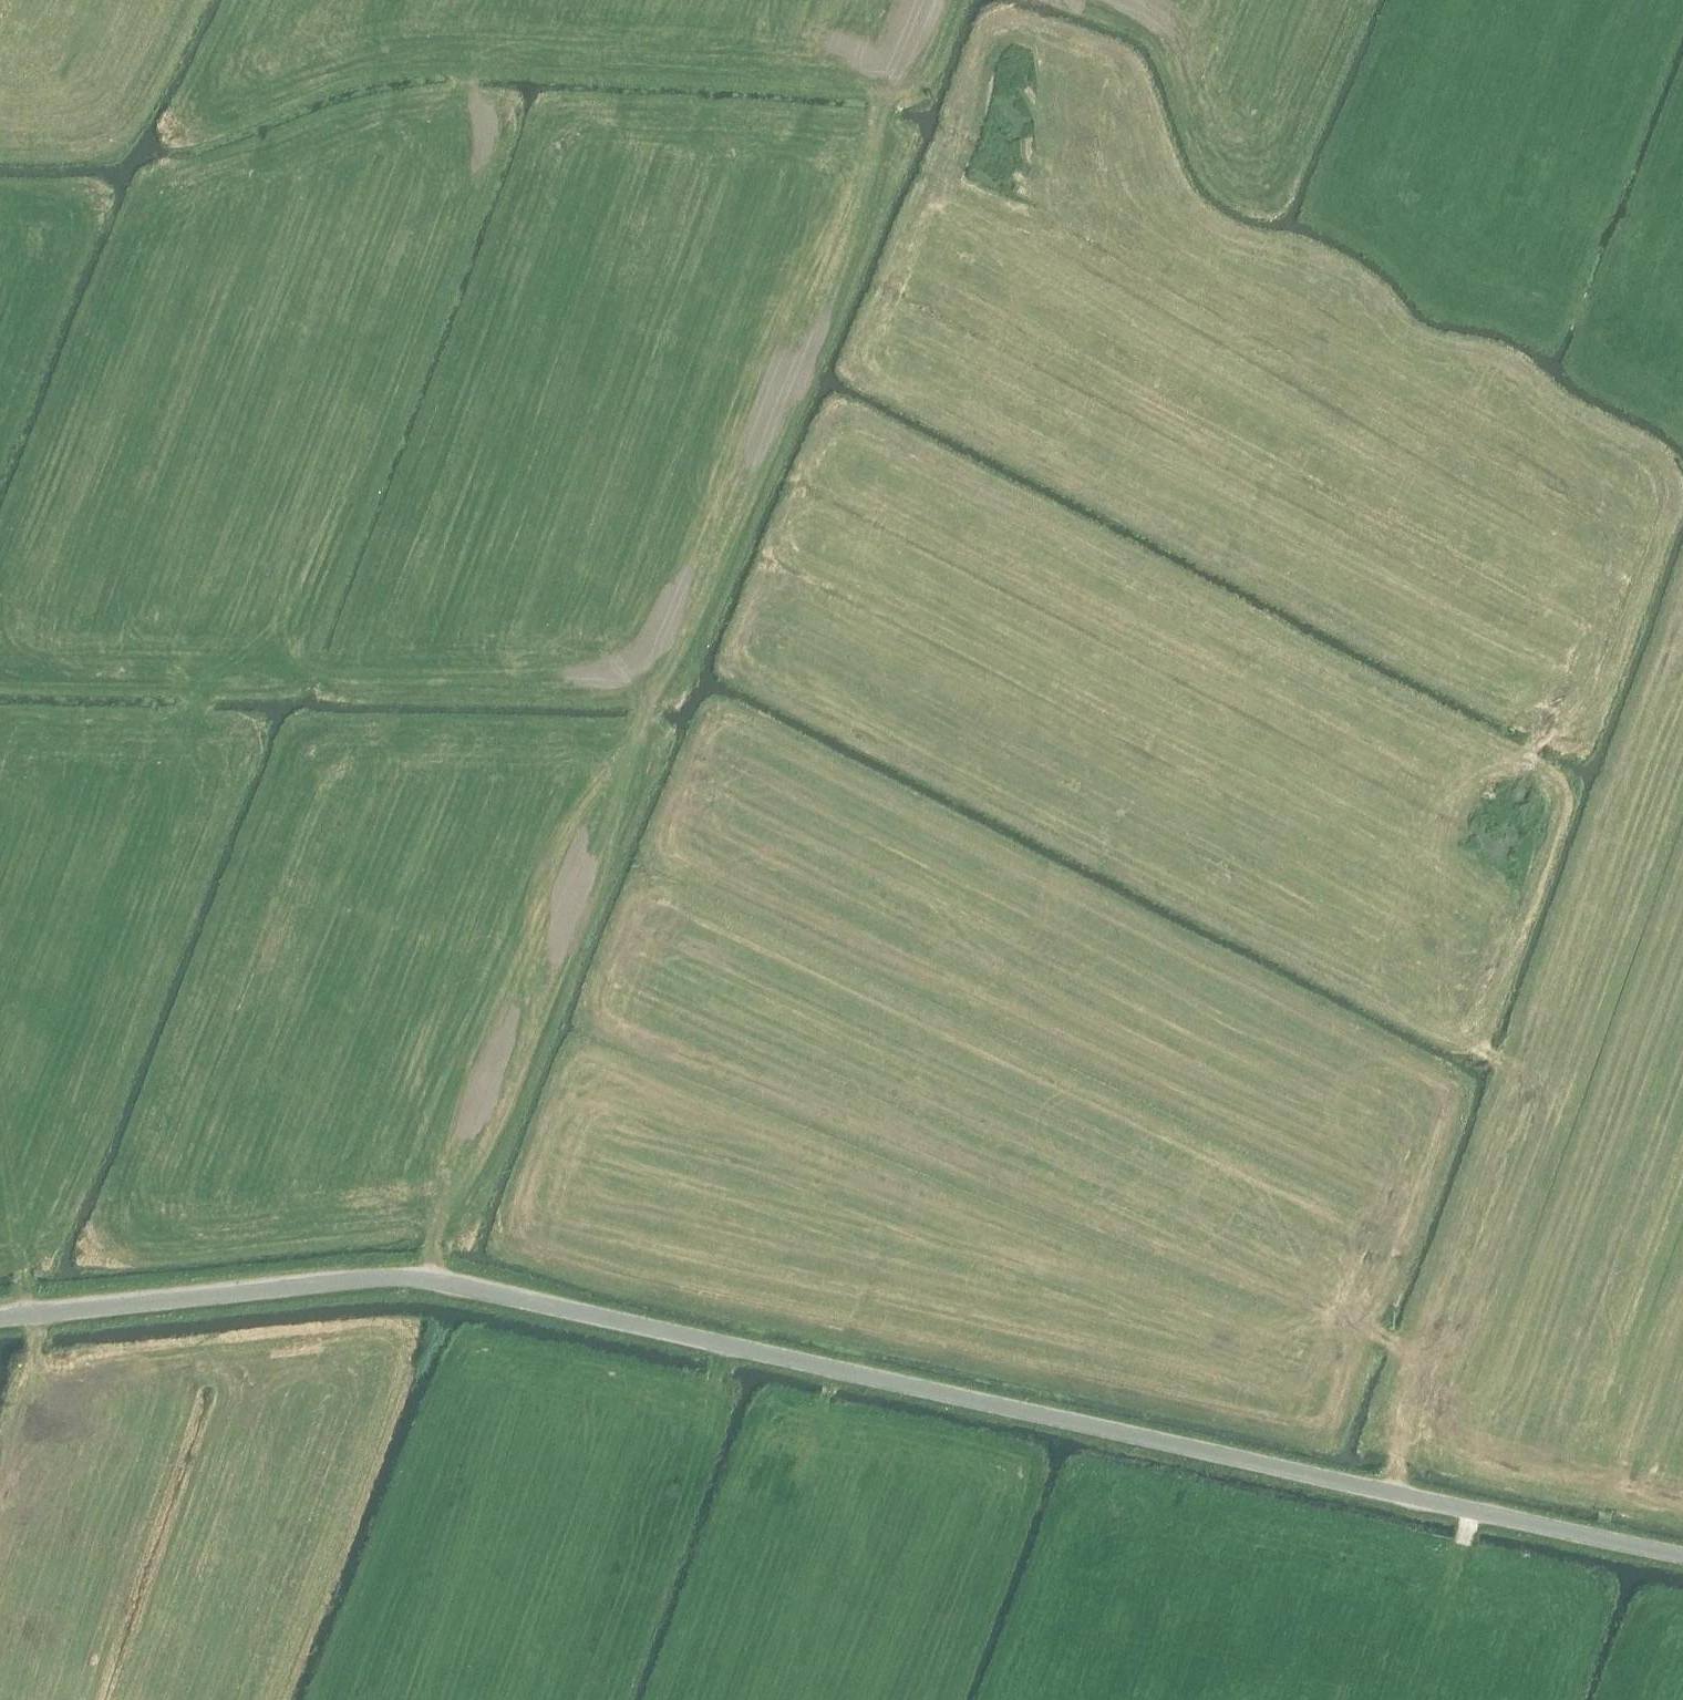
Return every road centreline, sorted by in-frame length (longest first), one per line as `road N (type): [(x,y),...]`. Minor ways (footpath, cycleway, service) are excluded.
road 1 (unclassified): [(1682,1547),(418,1280),(0,1317)]

